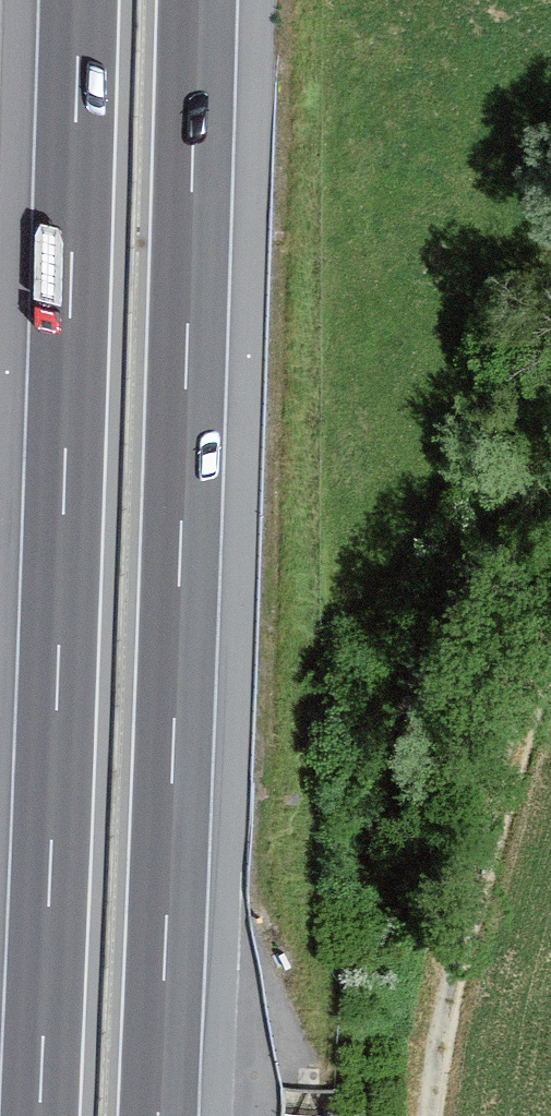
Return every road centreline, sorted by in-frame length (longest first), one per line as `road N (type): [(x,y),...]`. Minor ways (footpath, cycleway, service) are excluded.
road 1 (motorway): [(158,1115),(197,0)]
road 2 (motorway): [(79,0),(40,1115)]
road 3 (track): [(432,1115),(473,912),(550,659)]

